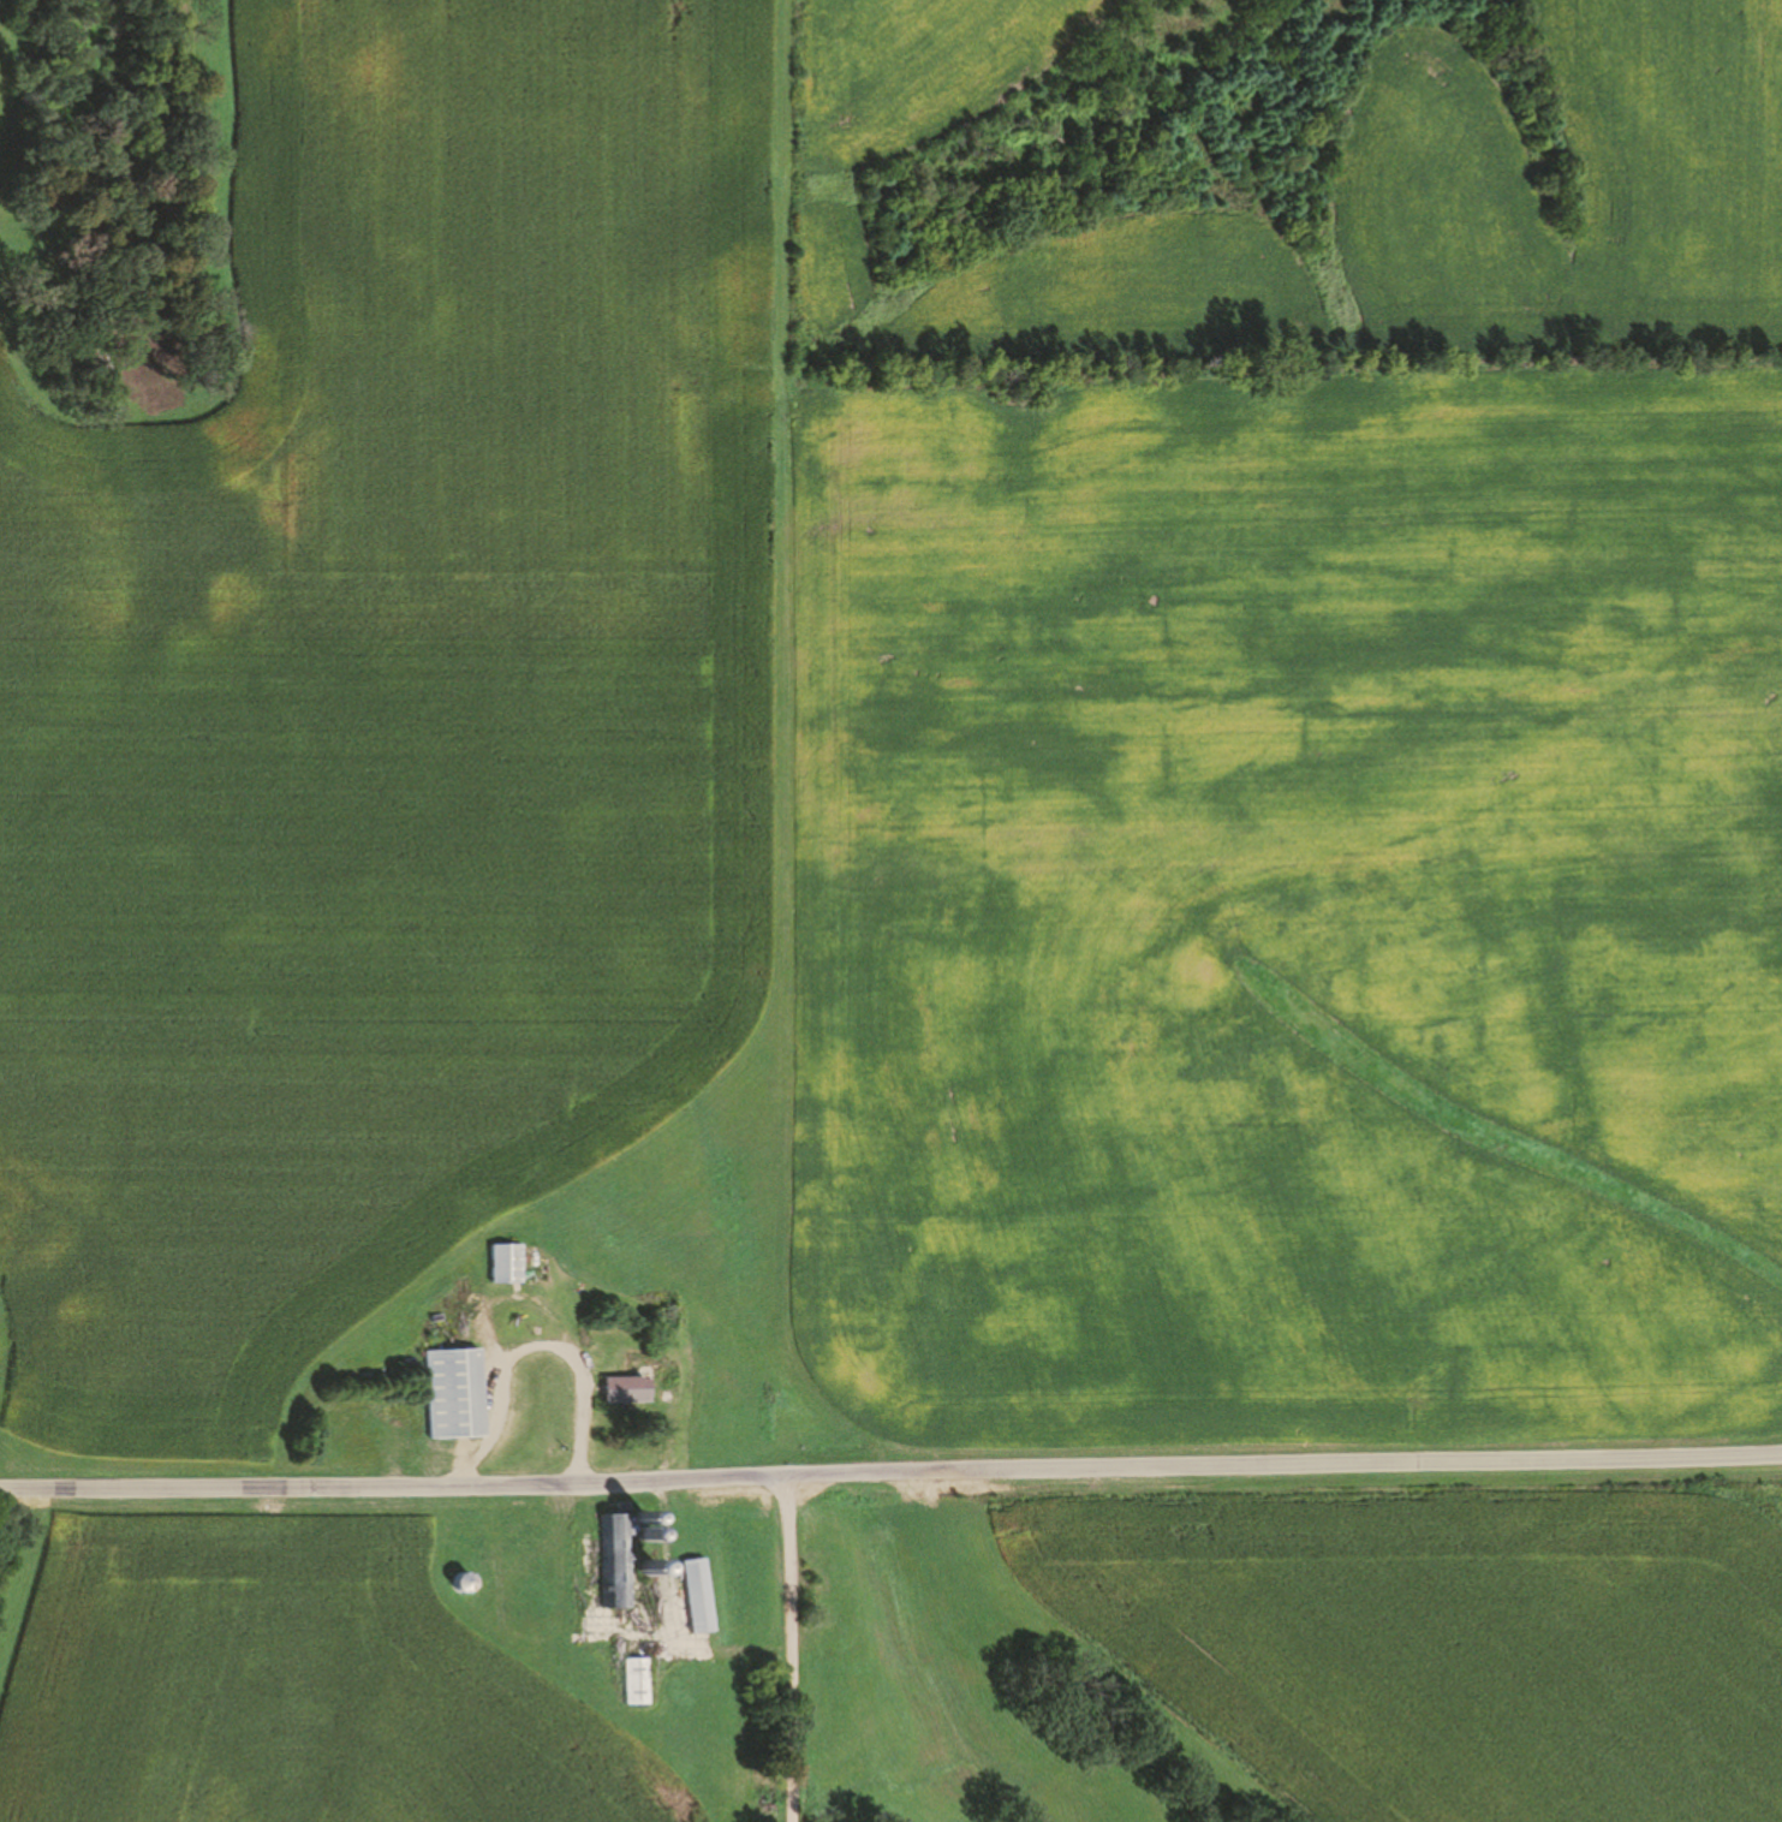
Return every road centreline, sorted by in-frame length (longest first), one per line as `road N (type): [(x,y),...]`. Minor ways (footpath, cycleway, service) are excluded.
road 1 (residential): [(0,1491),(1781,1447)]

